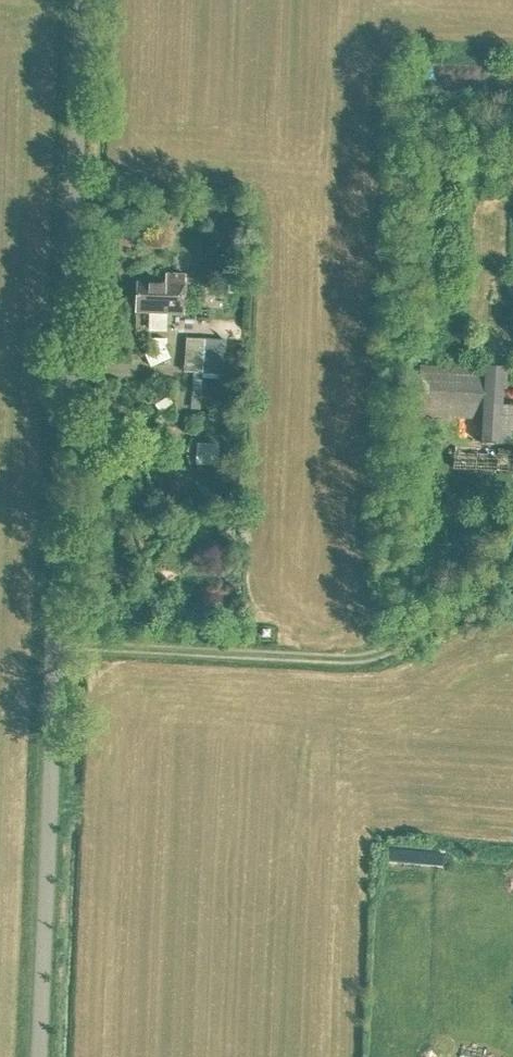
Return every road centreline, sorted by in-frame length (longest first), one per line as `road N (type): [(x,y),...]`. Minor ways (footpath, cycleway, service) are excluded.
road 1 (unclassified): [(33,1056),(78,0)]
road 2 (track): [(49,647),(366,666),(418,651),(494,592)]

